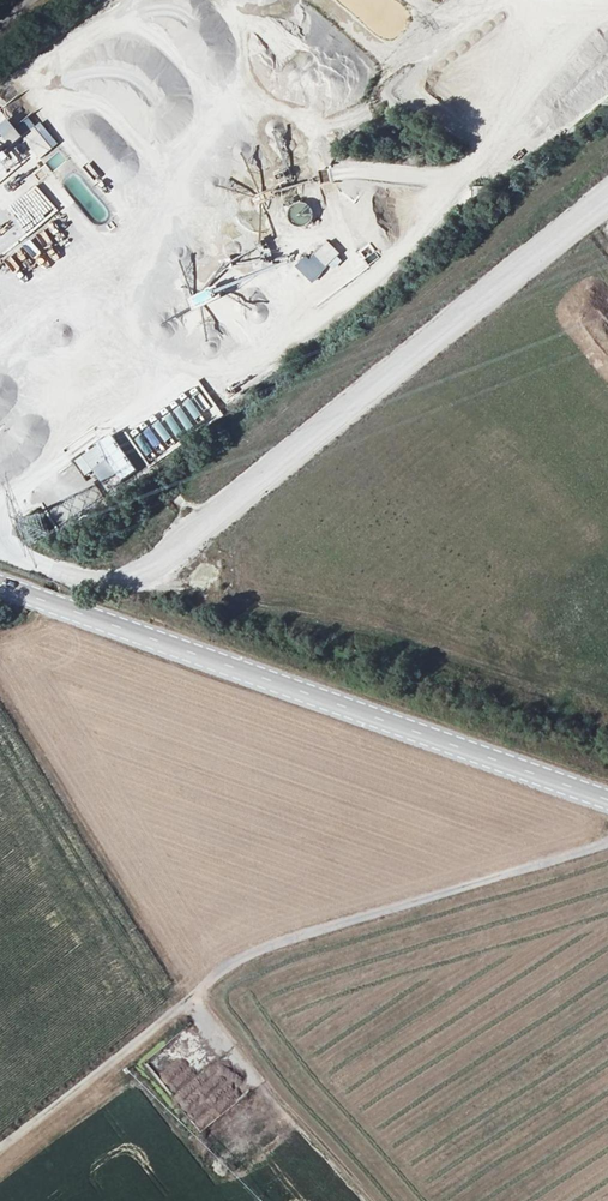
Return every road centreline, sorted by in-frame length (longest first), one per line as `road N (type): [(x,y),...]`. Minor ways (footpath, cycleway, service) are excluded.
road 1 (unclassified): [(0,1148),(201,987),(266,948),(607,848)]
road 2 (secondary): [(0,581),(607,793)]

